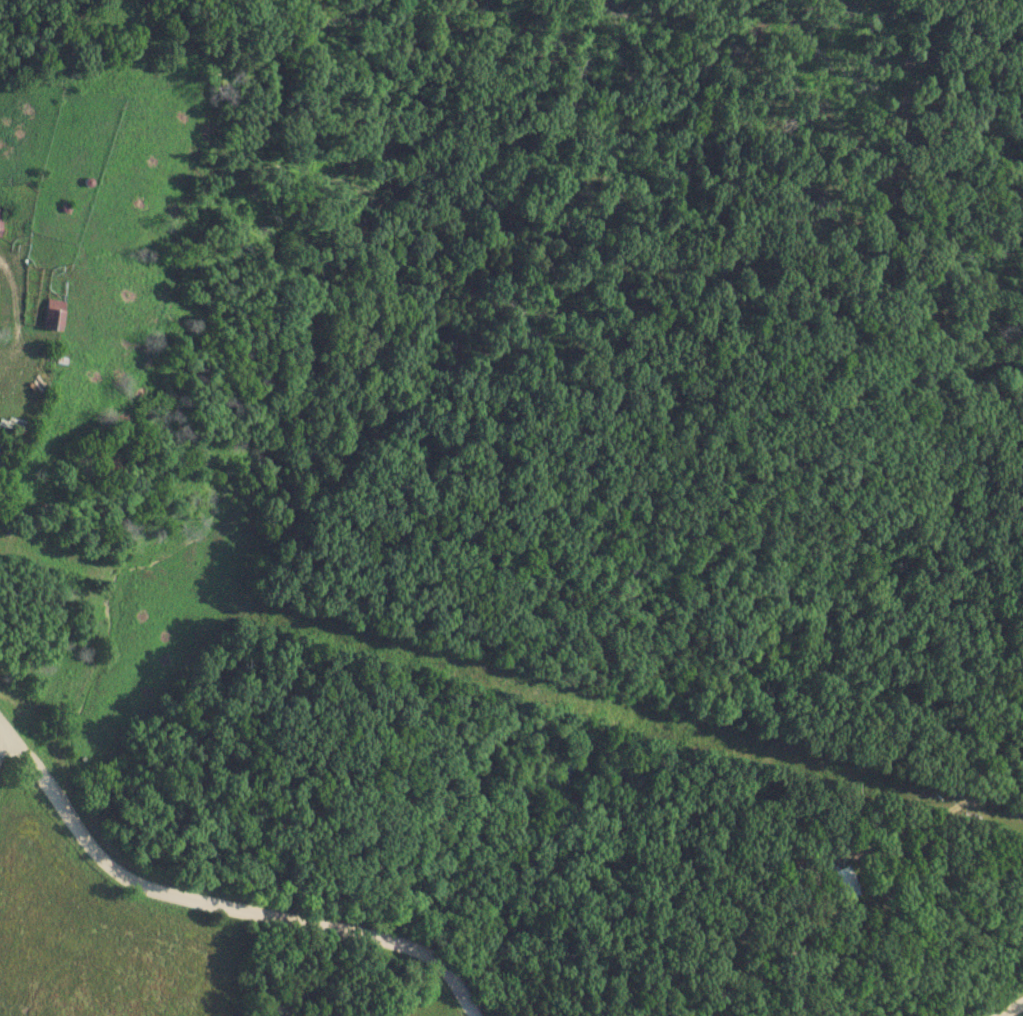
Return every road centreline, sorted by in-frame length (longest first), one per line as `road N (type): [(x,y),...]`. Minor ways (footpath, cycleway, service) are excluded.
road 1 (residential): [(472,1015),(443,970),(414,948),(122,876),(93,852),(0,730)]

